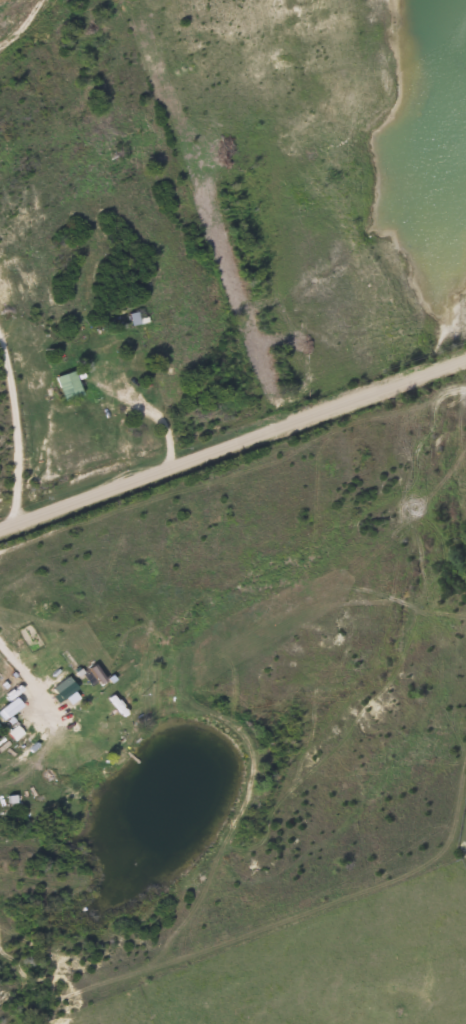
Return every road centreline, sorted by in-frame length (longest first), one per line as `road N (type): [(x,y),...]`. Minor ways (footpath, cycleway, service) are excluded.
road 1 (residential): [(0,531),(465,359)]

